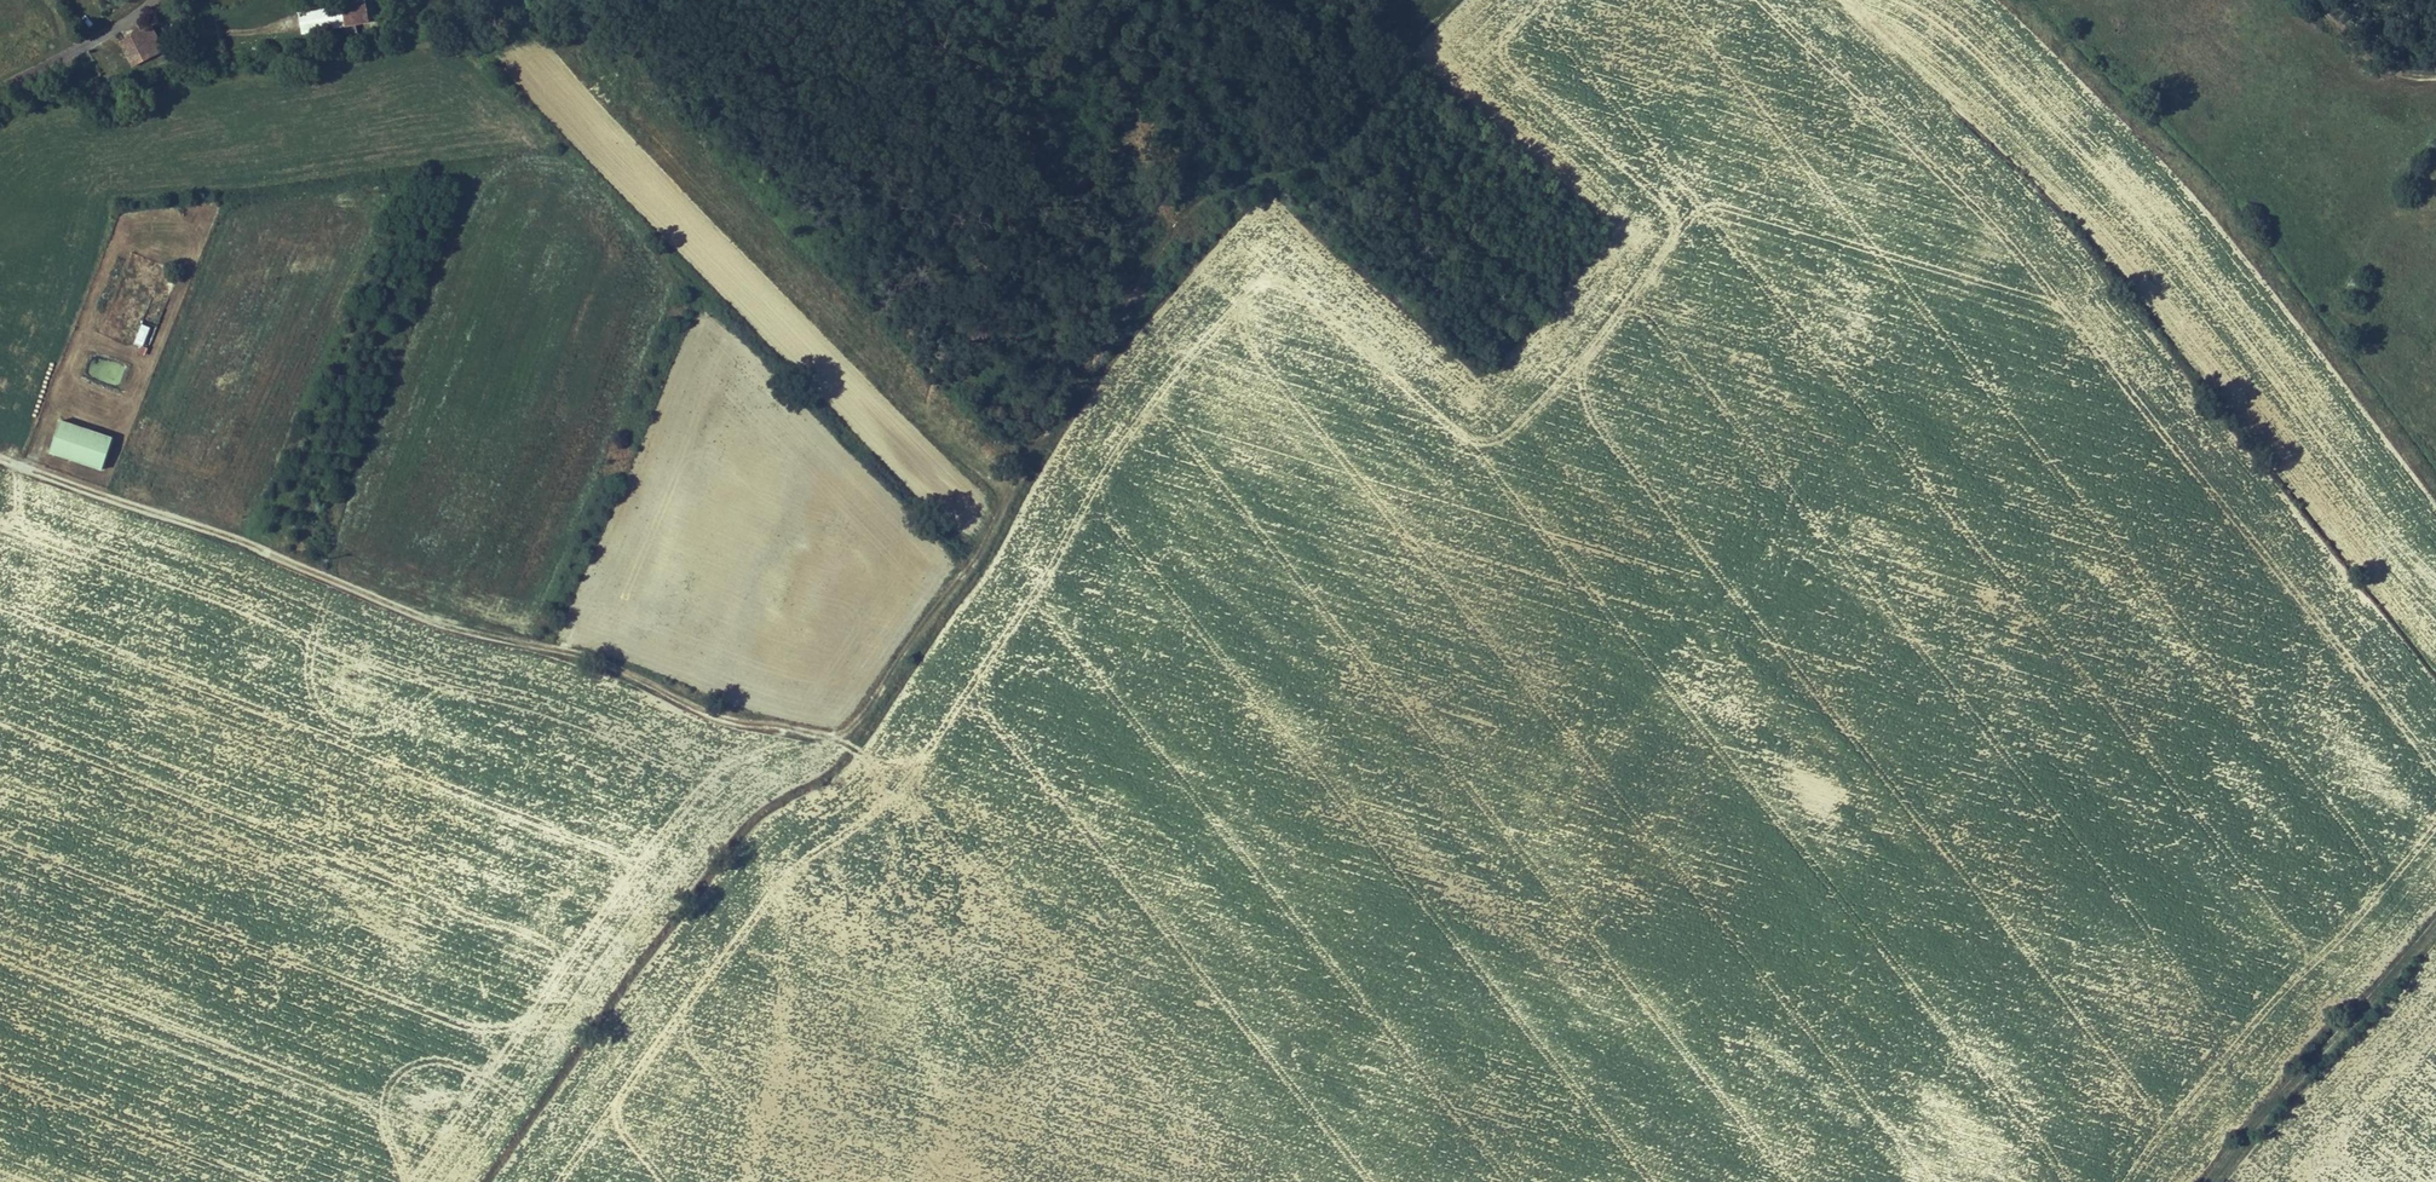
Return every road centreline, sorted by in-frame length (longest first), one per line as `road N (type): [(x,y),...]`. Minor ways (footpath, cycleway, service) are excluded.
road 1 (track): [(0,460),(589,673),(796,729),(863,724),(1191,232),(1356,113),(1456,0)]
road 2 (track): [(2214,1181),(2435,909)]
road 3 (track): [(2435,77),(2400,76),(2368,59),(2309,0)]

